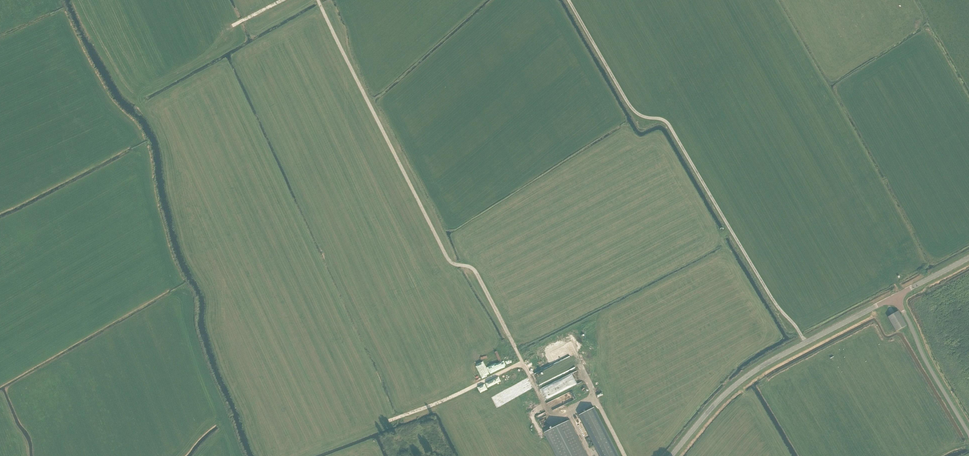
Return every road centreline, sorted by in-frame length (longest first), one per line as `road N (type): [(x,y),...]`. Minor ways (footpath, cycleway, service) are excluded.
road 1 (tertiary): [(673,455),(734,385),(897,297)]
road 2 (unclassified): [(968,433),(897,297)]

